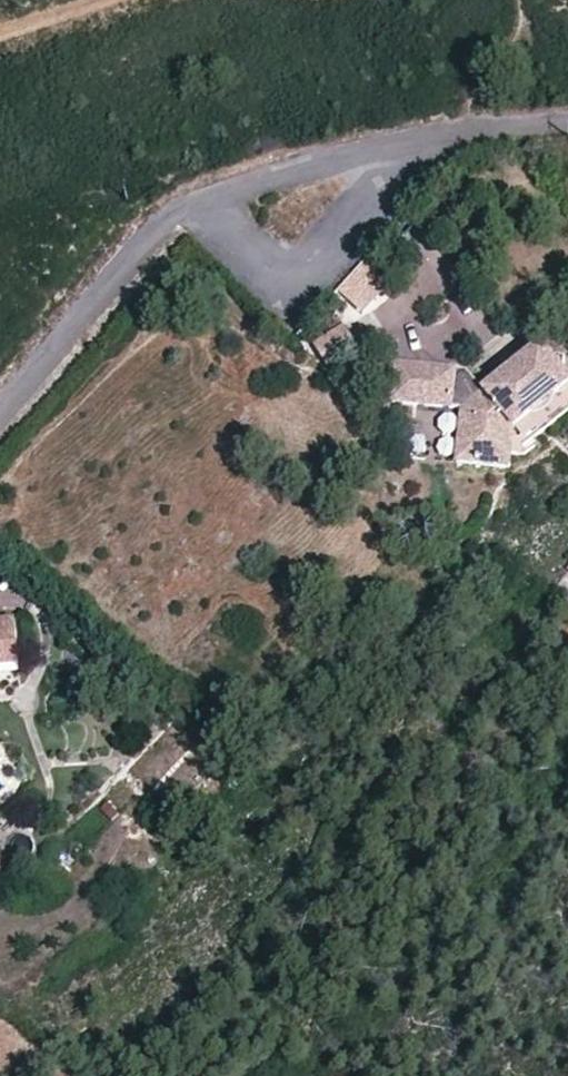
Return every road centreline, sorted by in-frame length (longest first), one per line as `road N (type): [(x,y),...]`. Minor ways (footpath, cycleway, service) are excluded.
road 1 (residential): [(0,410),(187,206),(290,171),(567,117)]
road 2 (track): [(118,0),(0,40)]

